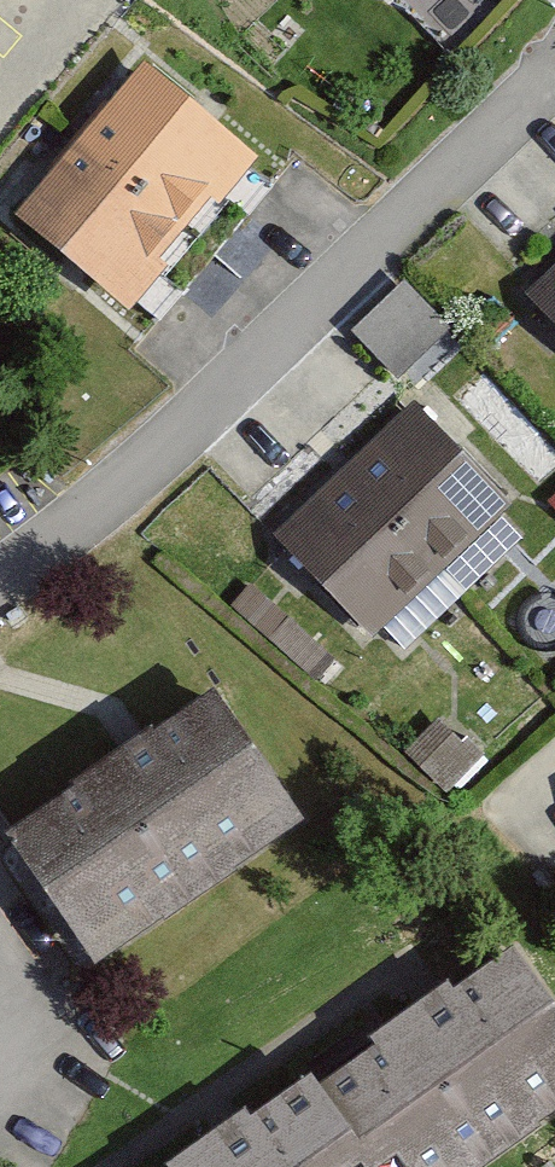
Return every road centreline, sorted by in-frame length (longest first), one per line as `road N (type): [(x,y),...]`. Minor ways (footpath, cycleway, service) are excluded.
road 1 (residential): [(554,67),(175,436),(0,579)]

